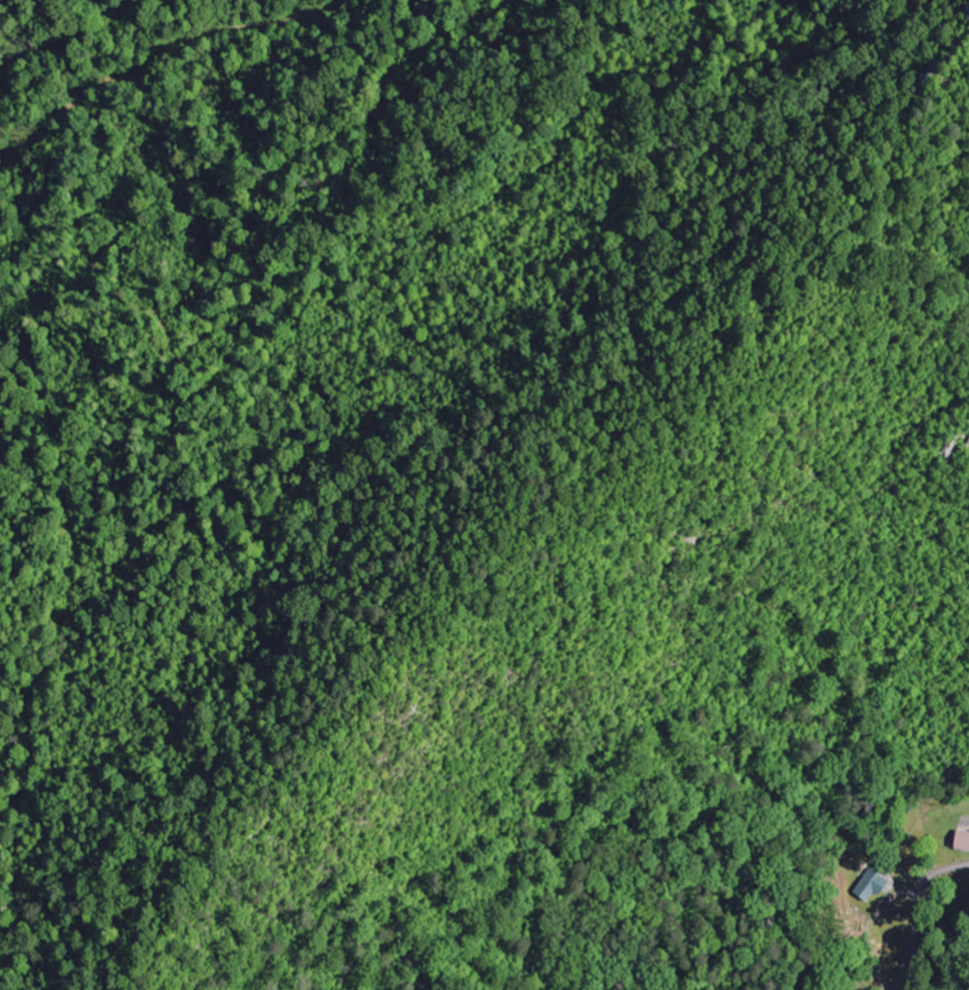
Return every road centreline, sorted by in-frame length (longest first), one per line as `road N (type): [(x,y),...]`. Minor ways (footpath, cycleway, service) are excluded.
road 1 (residential): [(894,989),(906,954),(968,880)]

